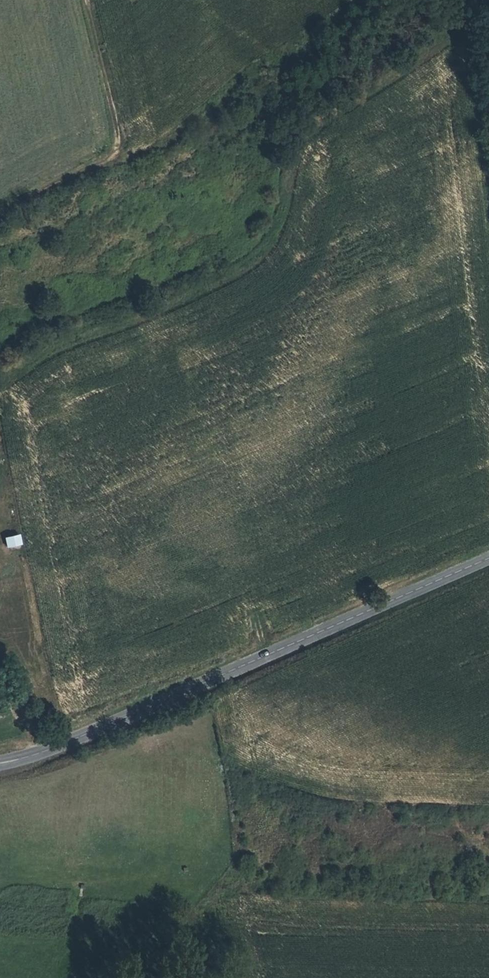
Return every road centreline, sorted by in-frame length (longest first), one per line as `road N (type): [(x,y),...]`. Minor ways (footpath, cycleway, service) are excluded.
road 1 (tertiary): [(488,557),(137,713),(0,762)]
road 2 (track): [(0,220),(115,154),(119,130),(87,0)]

